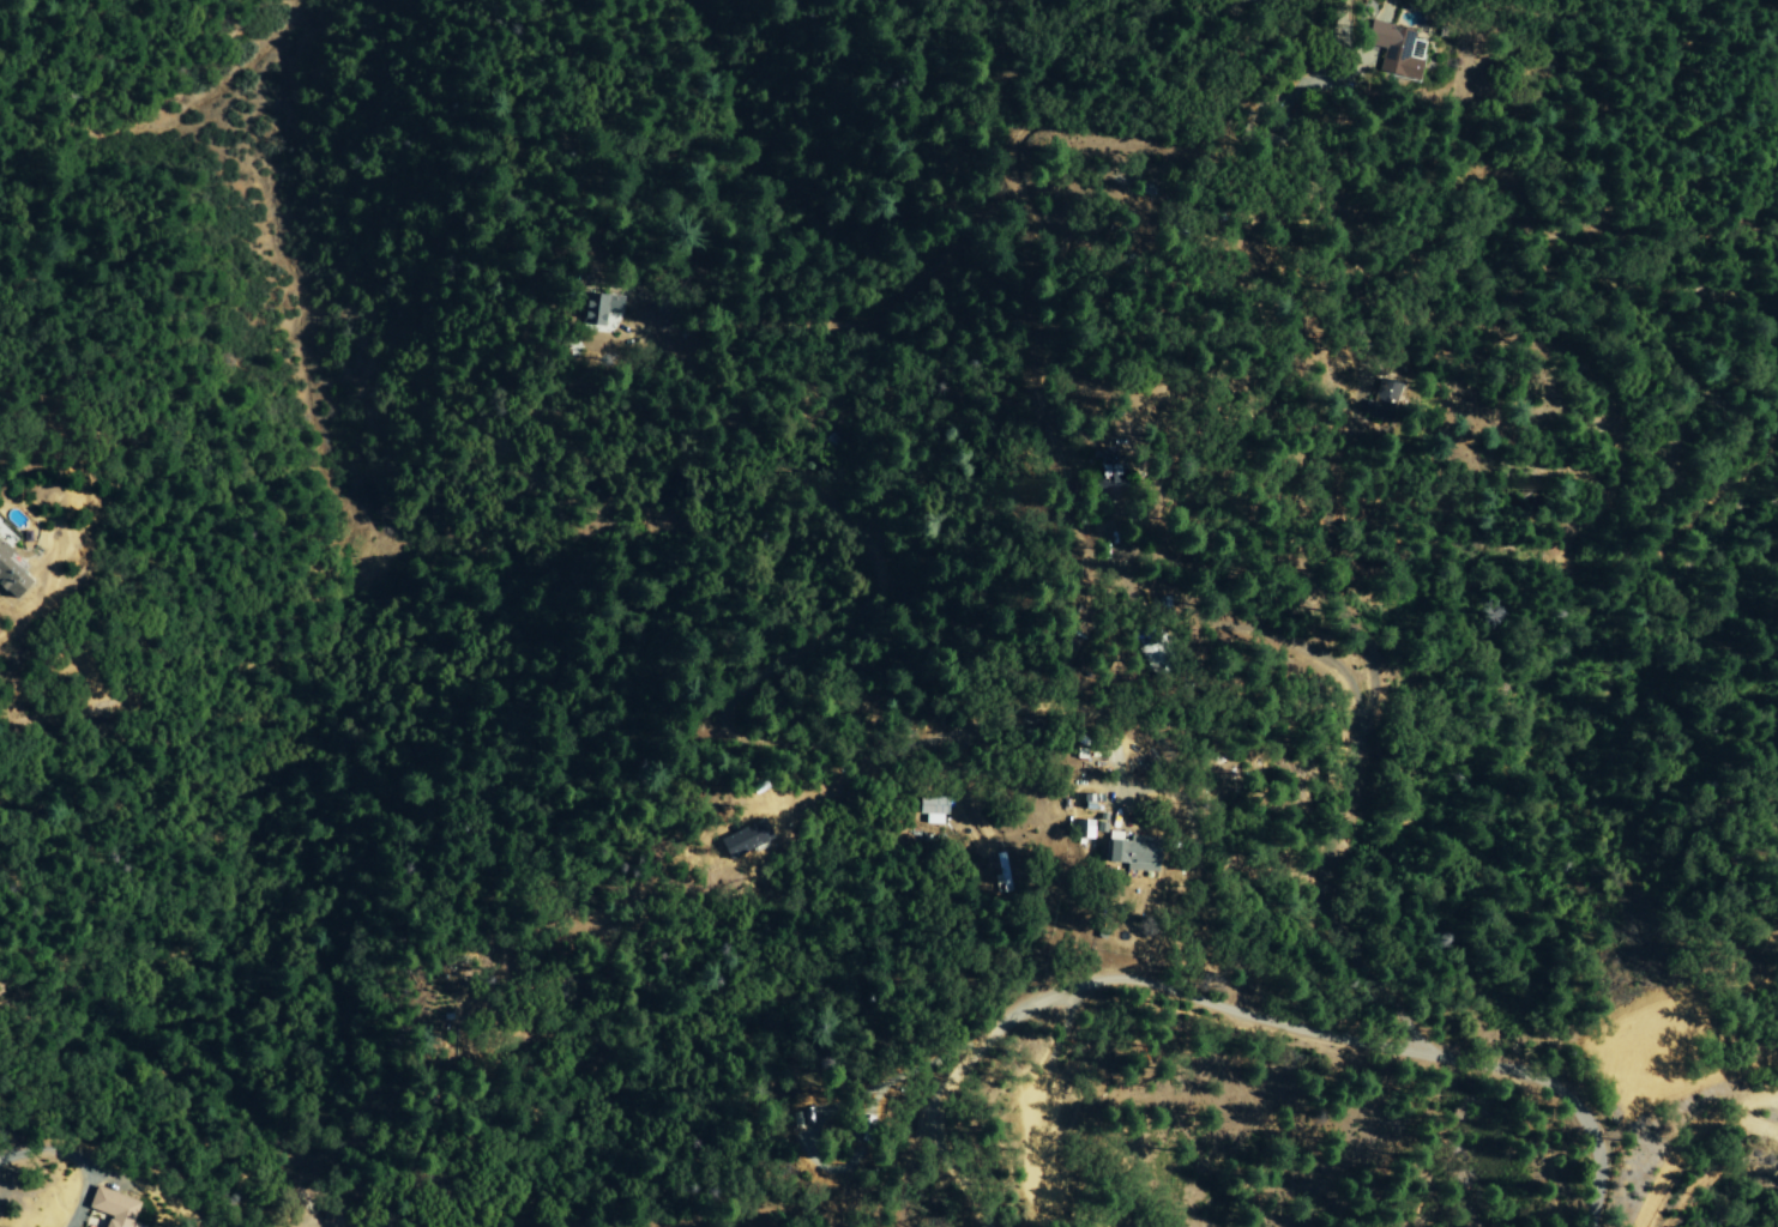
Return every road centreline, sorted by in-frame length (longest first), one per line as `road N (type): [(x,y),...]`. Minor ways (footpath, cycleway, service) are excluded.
road 1 (residential): [(1585,1226),(1597,1136),(1569,1087),(1479,1056),(1336,1039),(1120,985),(1067,995),(1020,1015),(922,1138)]

